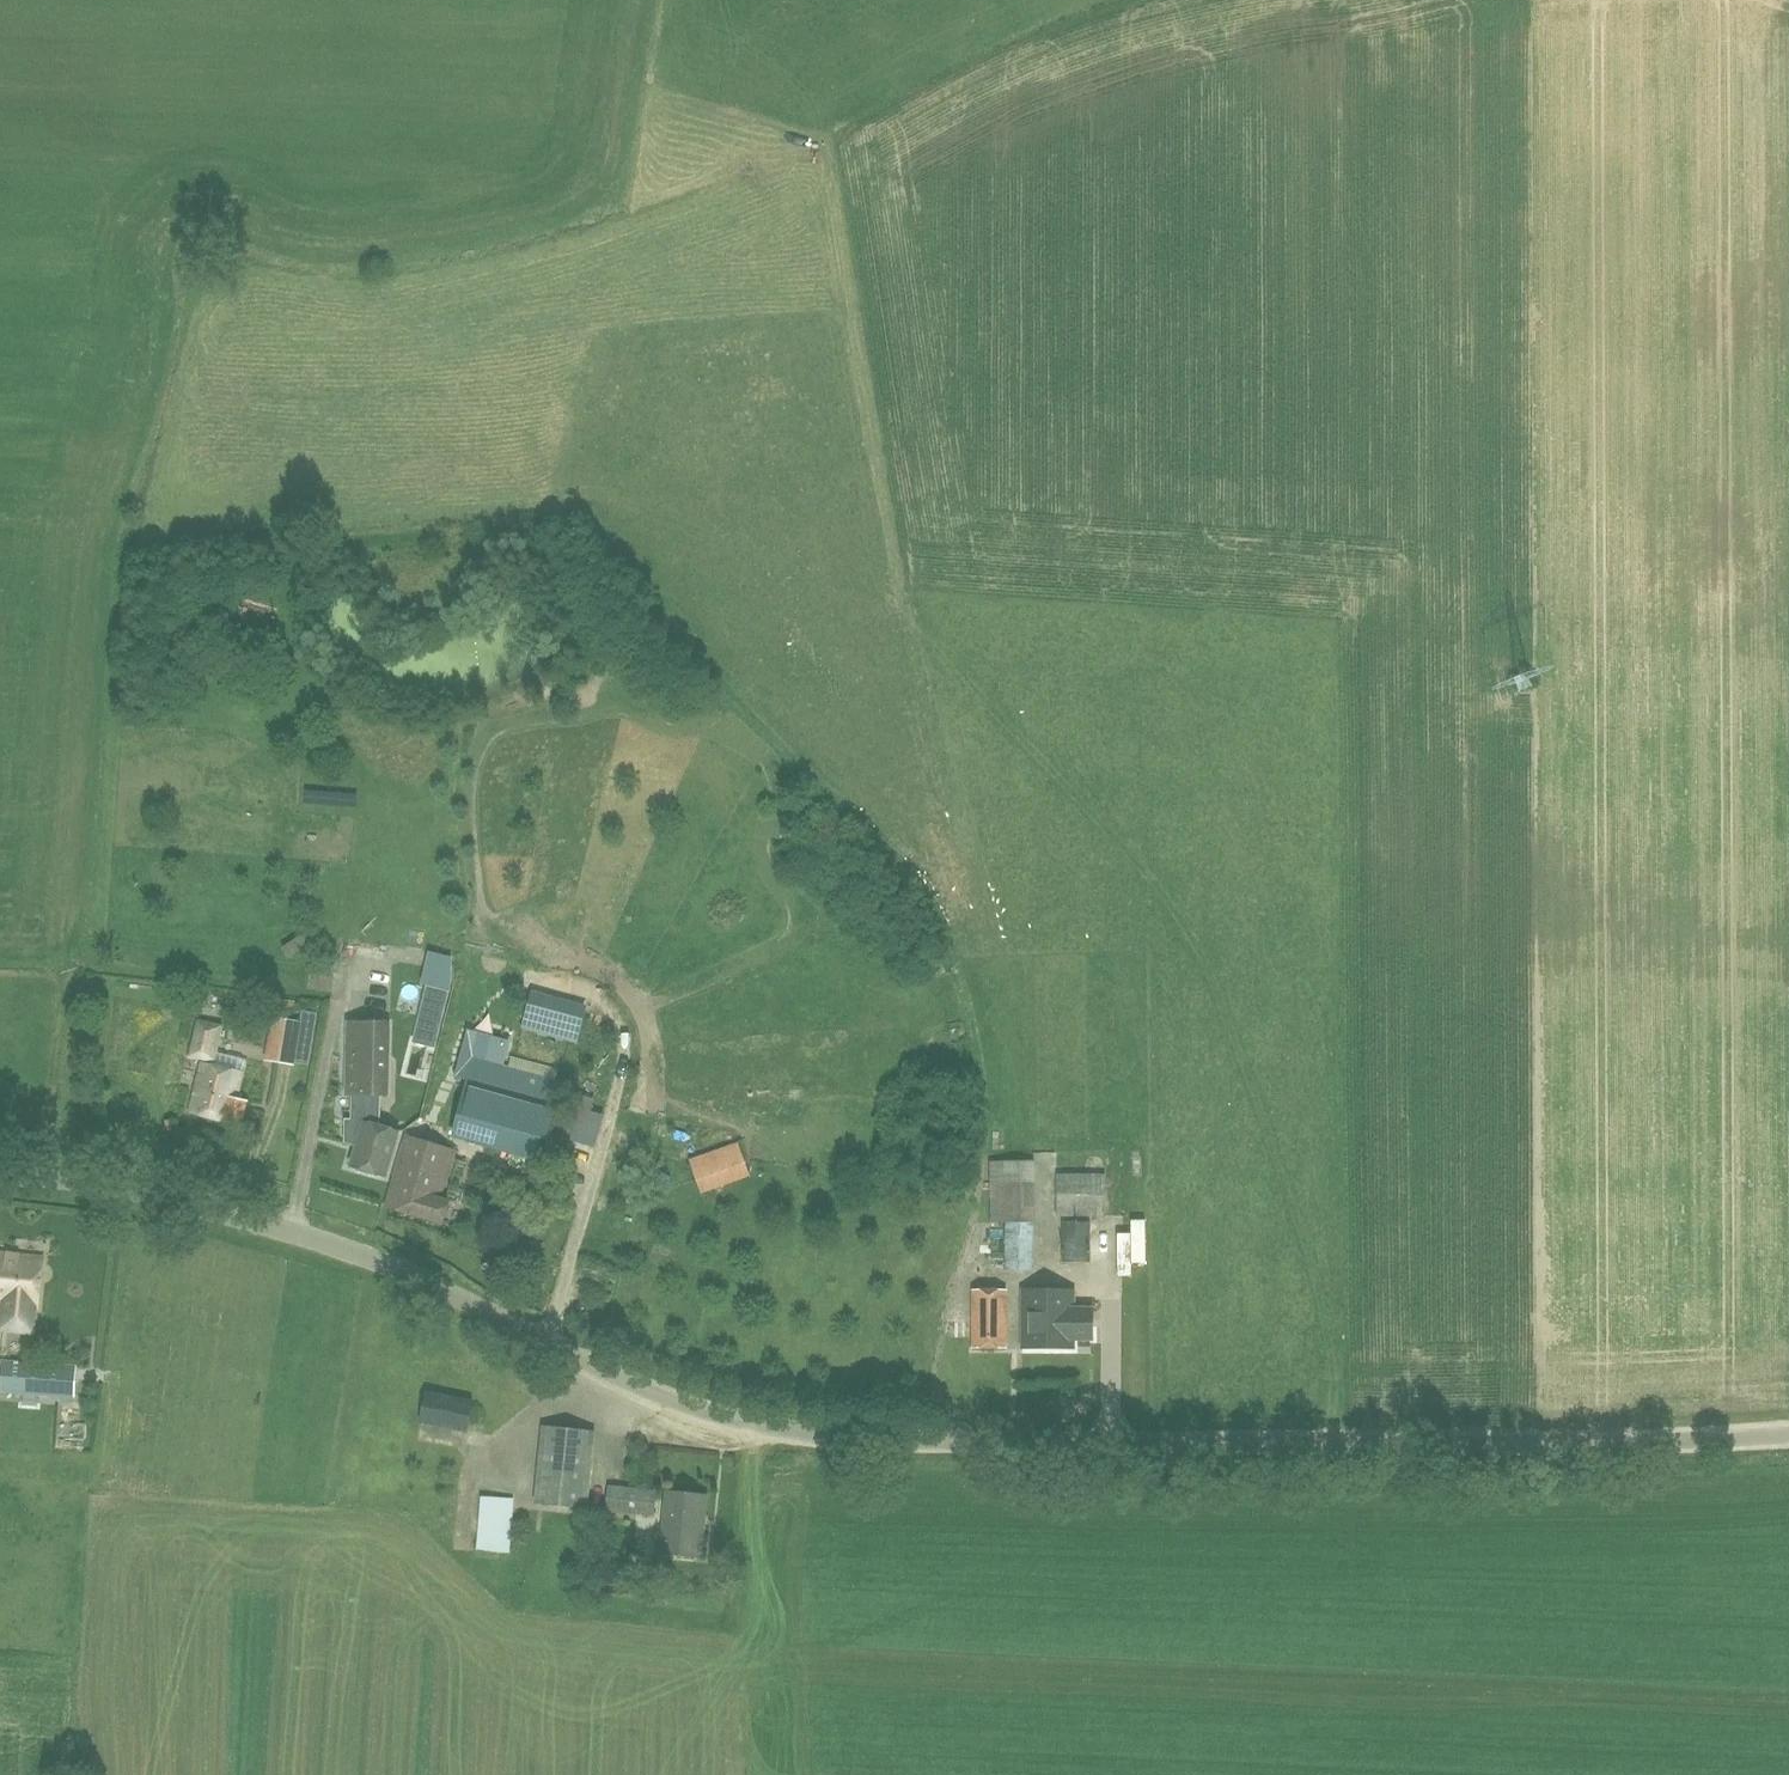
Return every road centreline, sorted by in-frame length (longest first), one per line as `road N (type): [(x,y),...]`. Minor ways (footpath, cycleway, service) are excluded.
road 1 (unclassified): [(0,1182),(140,1195),(308,1238),(426,1281),(663,1392),(778,1430),(866,1438),(1485,1446),(1788,1432)]

